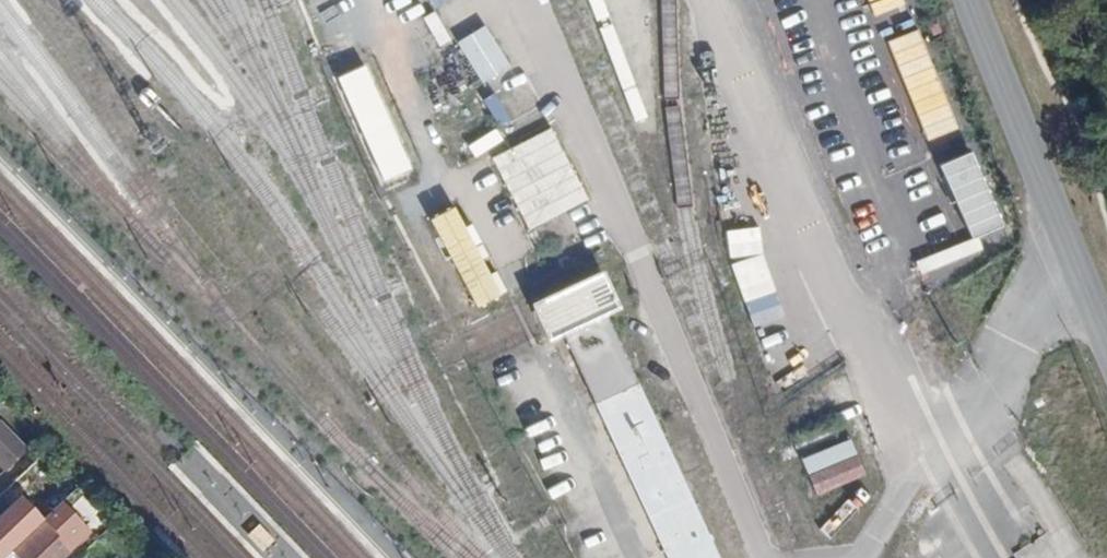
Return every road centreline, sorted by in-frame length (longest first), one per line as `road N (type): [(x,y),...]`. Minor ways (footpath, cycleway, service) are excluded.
road 1 (unclassified): [(1106,336),(972,0)]

